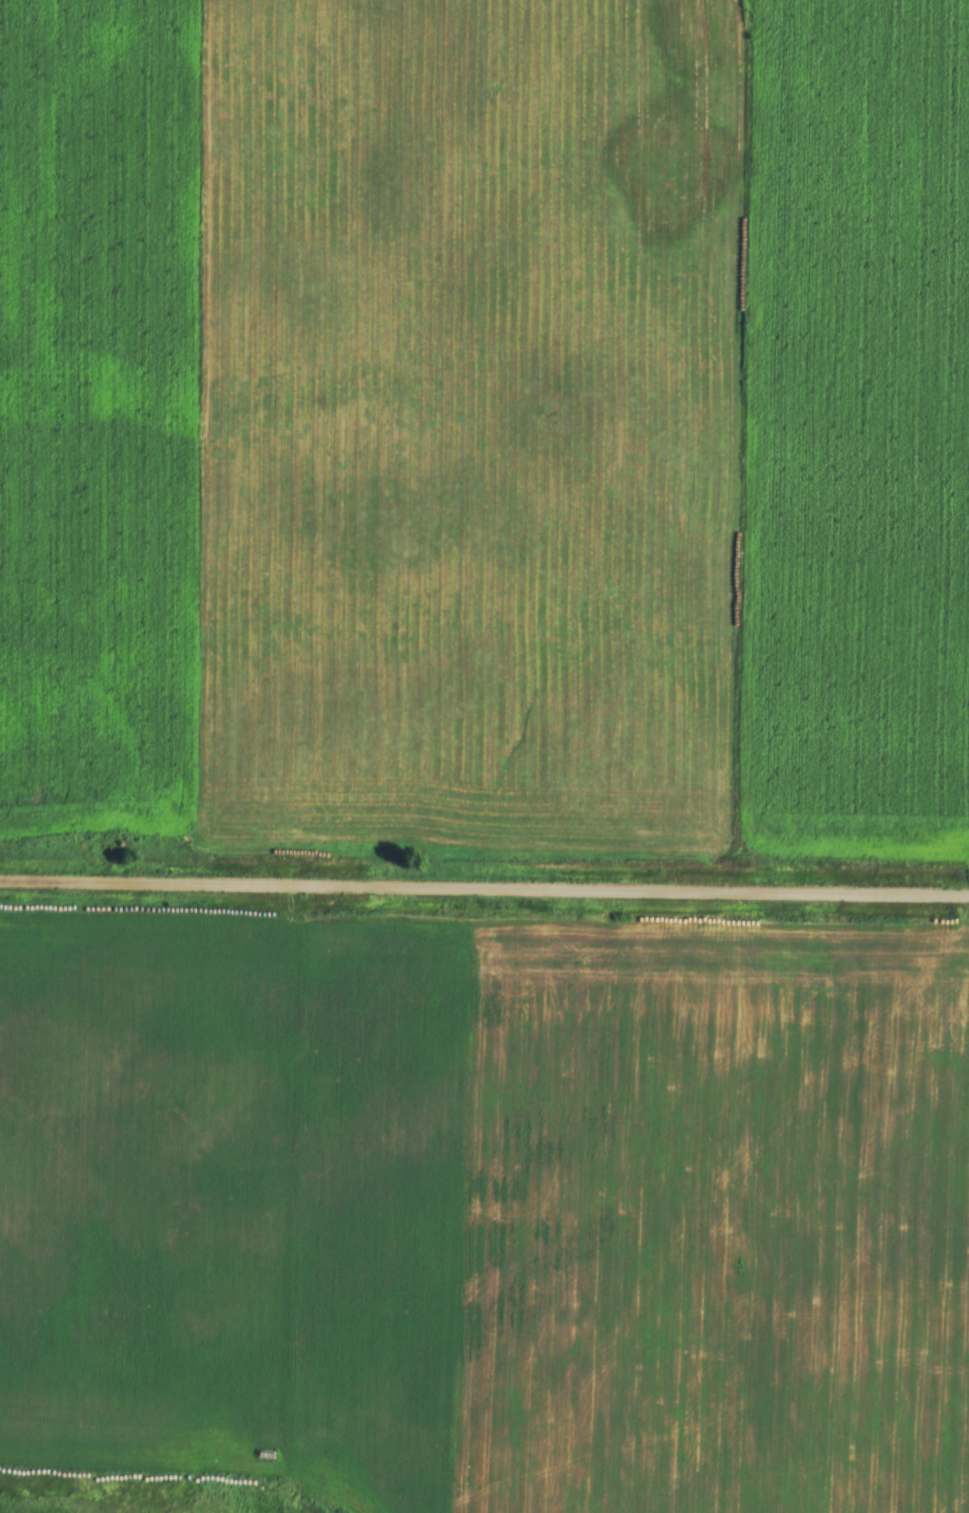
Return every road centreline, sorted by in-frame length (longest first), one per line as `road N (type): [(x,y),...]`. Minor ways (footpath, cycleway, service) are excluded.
road 1 (residential): [(968,896),(0,880)]

